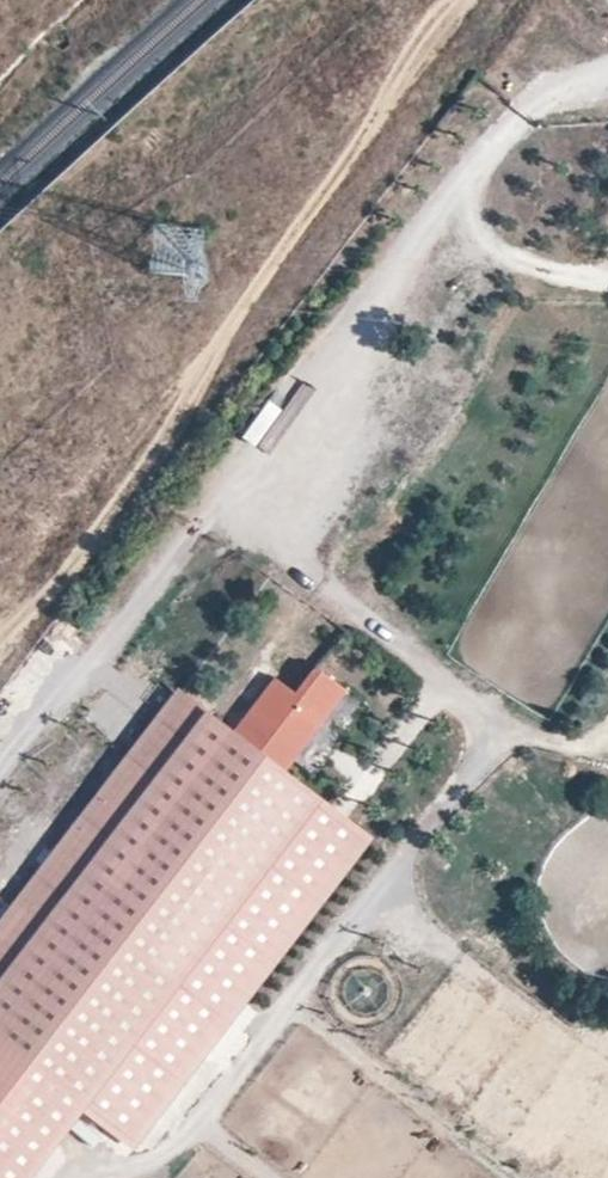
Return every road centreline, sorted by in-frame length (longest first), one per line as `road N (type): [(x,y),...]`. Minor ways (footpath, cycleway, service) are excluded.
road 1 (track): [(455,0),(0,634)]
road 2 (track): [(508,716),(215,1111),(163,1154),(93,1177)]
road 3 (track): [(514,121),(385,277),(244,497)]
road 4 (track): [(244,497),(0,773)]
road 5 (track): [(508,716),(244,497)]
road 6 (track): [(474,169),(475,220),(526,264),(607,273)]

